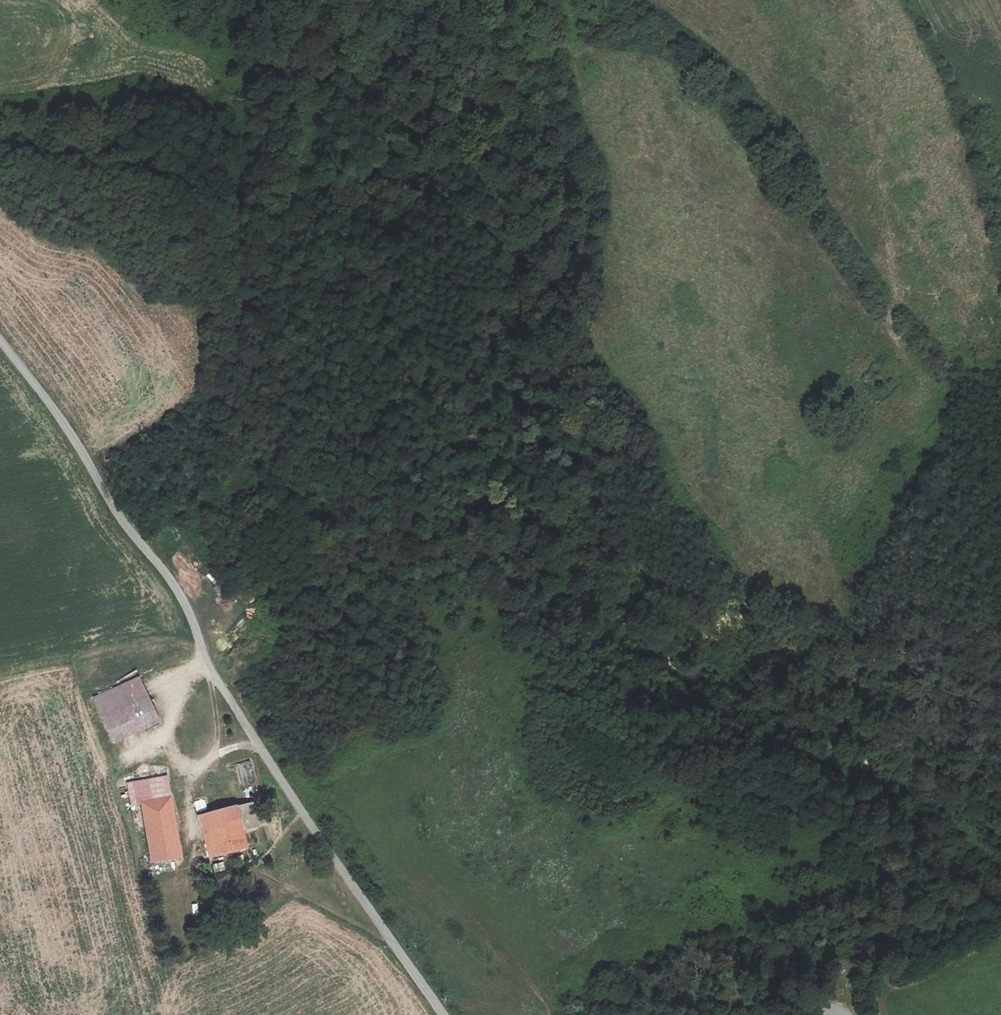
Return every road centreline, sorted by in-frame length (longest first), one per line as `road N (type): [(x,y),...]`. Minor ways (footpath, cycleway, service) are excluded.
road 1 (unclassified): [(0,339),(169,577),(211,670),(444,1014)]

